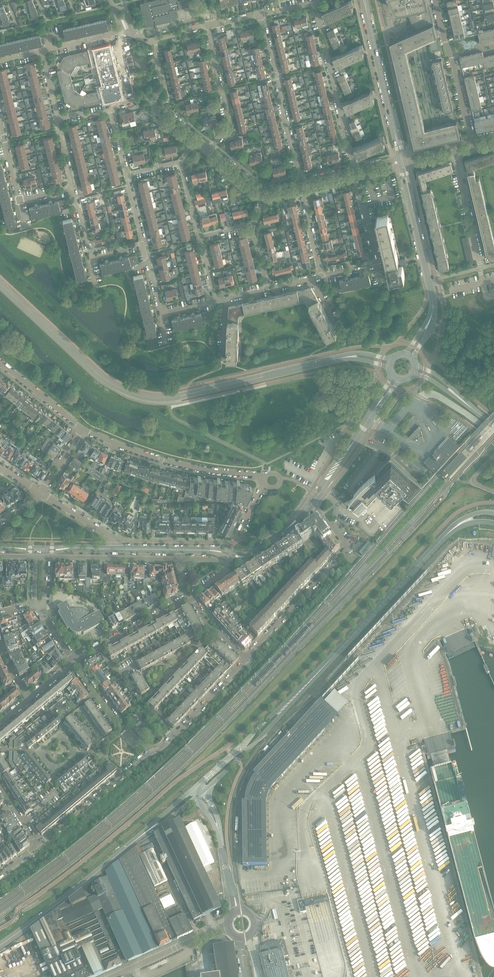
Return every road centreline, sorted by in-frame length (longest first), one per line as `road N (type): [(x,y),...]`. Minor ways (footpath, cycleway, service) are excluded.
road 1 (secondary): [(0,283),(102,377),(147,398),(347,357)]
road 2 (residential): [(246,658),(163,745),(38,846)]
road 3 (secondary): [(449,532),(284,707)]
road 4 (residential): [(310,509),(347,547),(246,658)]
road 5 (residential): [(266,479),(161,460),(83,429)]
road 6 (secondary): [(0,944),(146,832)]
road 7 (residential): [(302,182),(261,14)]
road 8 (residential): [(354,169),(316,2)]
road 9 (residential): [(471,140),(435,0)]
road 10 (residential): [(74,662),(191,596)]
road 11 (residential): [(212,149),(230,118),(208,25)]
road 12 (unclassified): [(114,976),(228,926)]
road 13 (tertiary): [(367,15),(395,135)]
road 14 (secondary): [(284,707),(194,788)]

